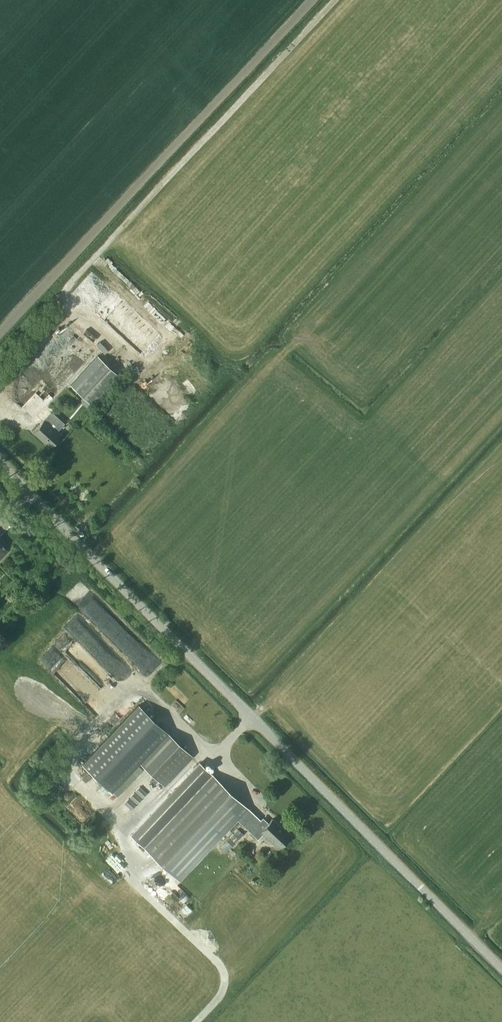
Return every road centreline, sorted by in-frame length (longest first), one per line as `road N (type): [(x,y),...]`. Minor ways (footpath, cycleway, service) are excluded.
road 1 (tertiary): [(501,968),(0,463)]

